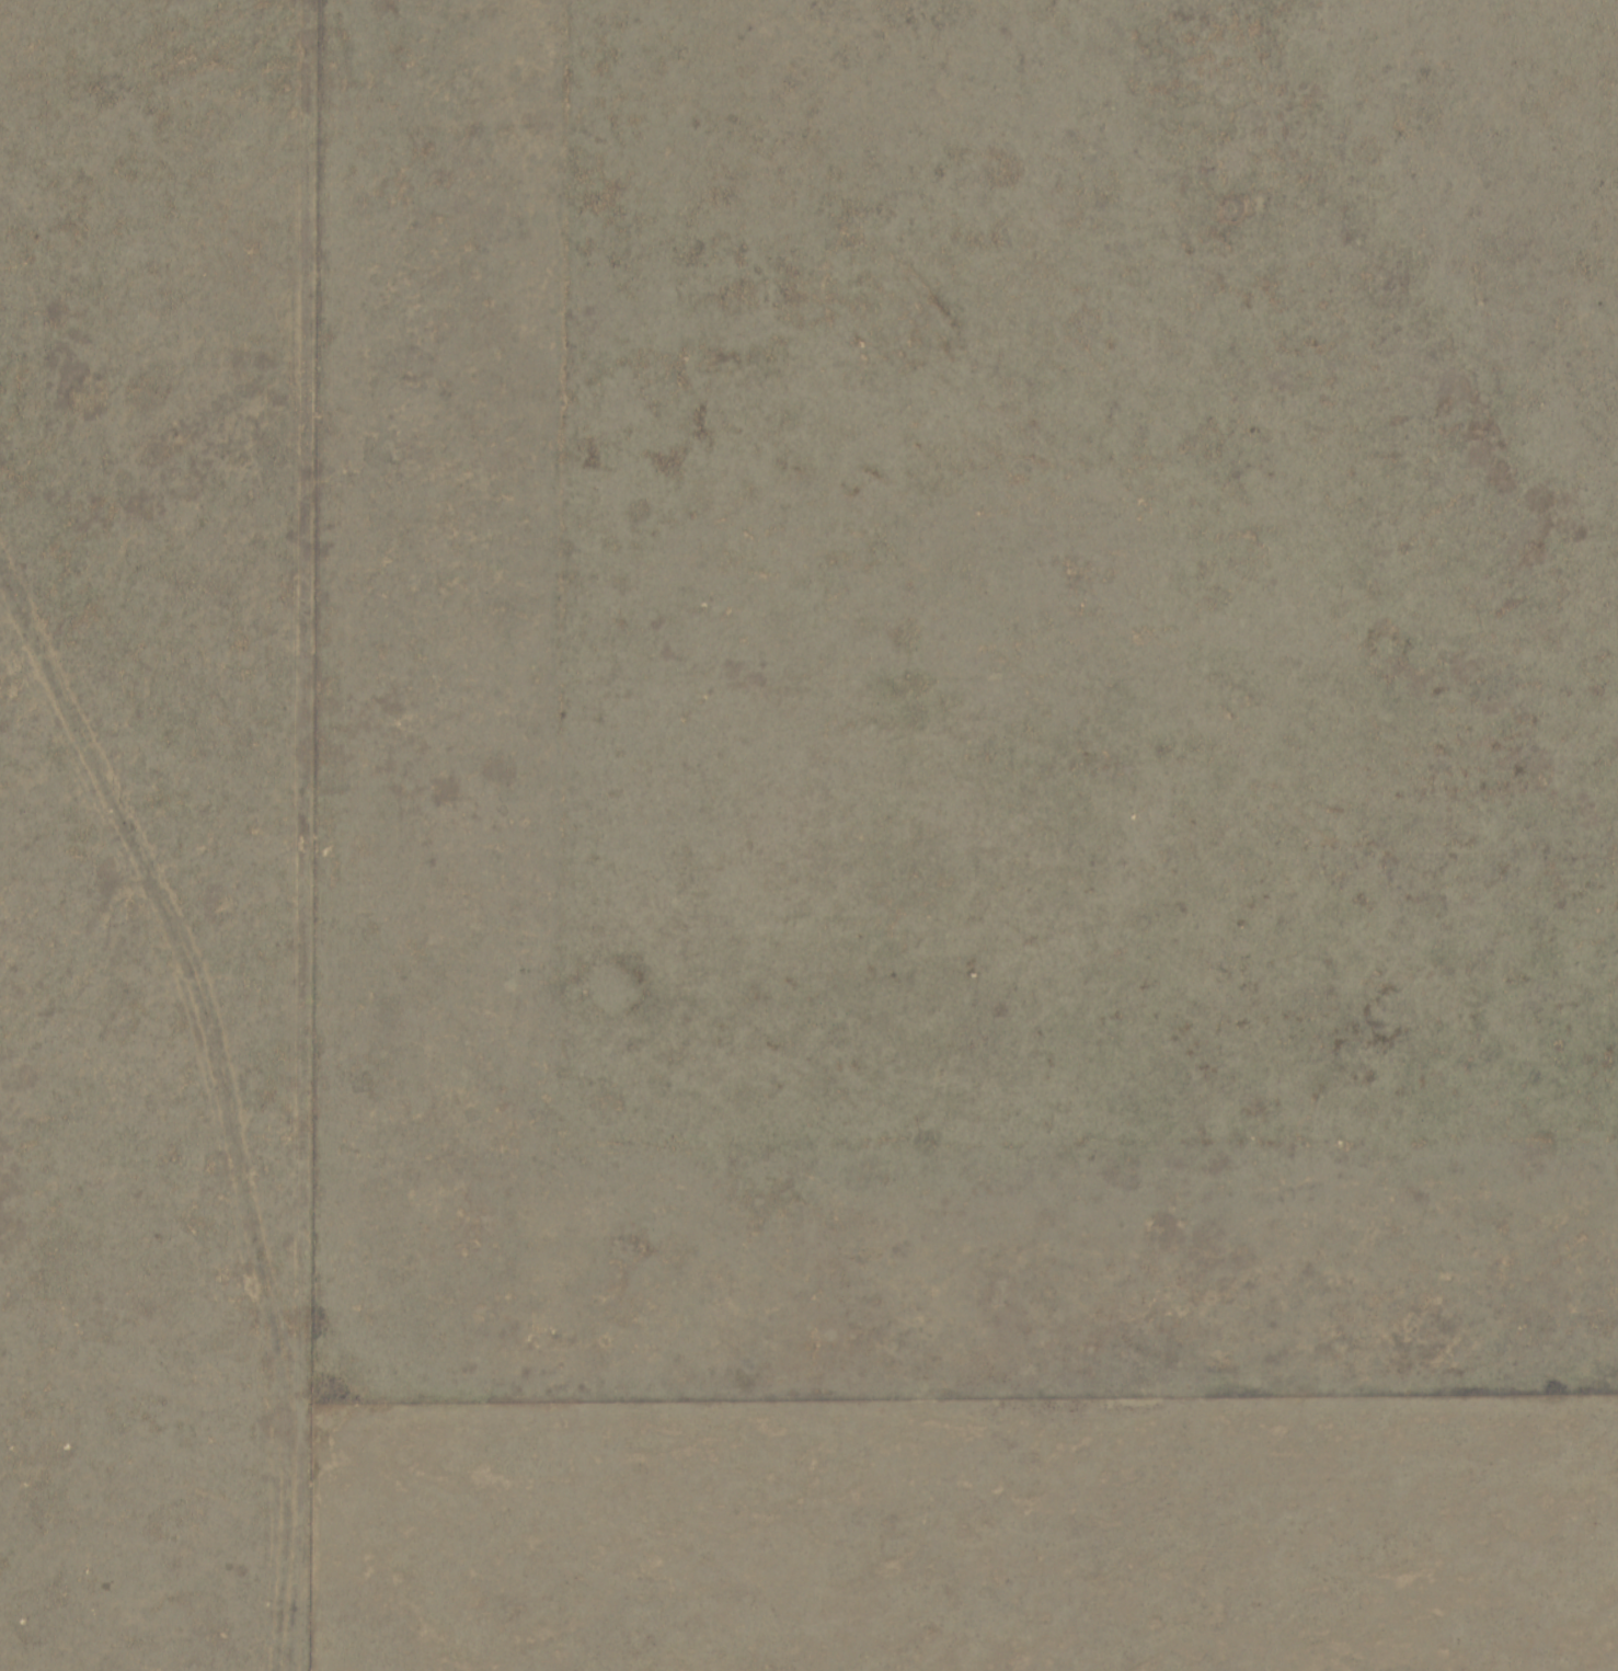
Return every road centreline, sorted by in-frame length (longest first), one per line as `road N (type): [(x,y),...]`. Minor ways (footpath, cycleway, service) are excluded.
road 1 (track): [(263,1670),(261,1397),(277,1153),(274,0)]

